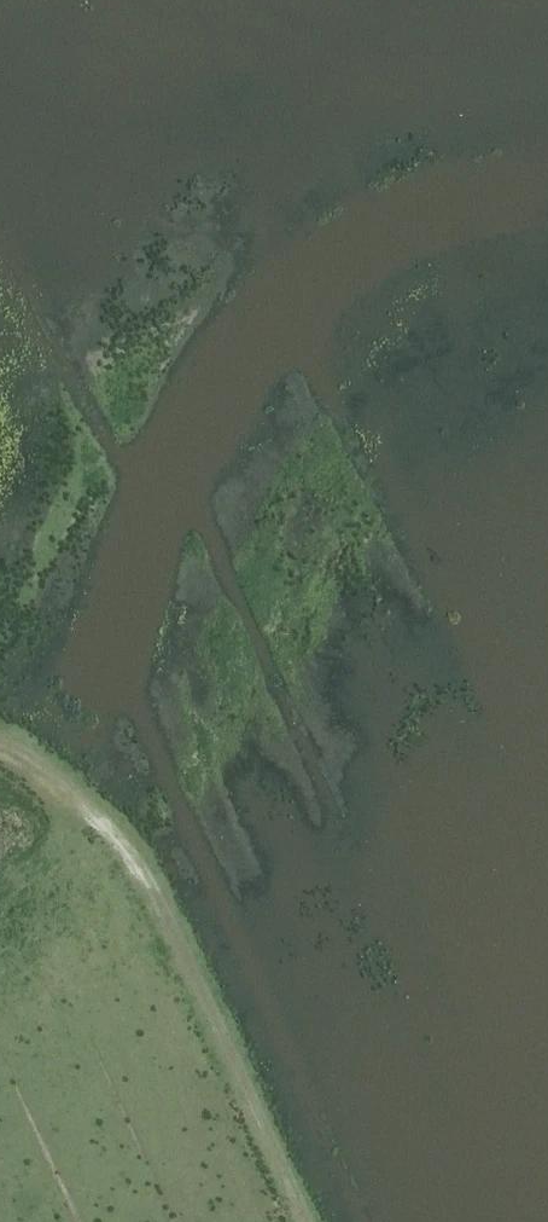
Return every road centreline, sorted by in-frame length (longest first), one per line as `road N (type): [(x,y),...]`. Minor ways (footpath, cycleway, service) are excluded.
road 1 (track): [(0,743),(91,811),(131,857),(168,920),(300,1221)]

